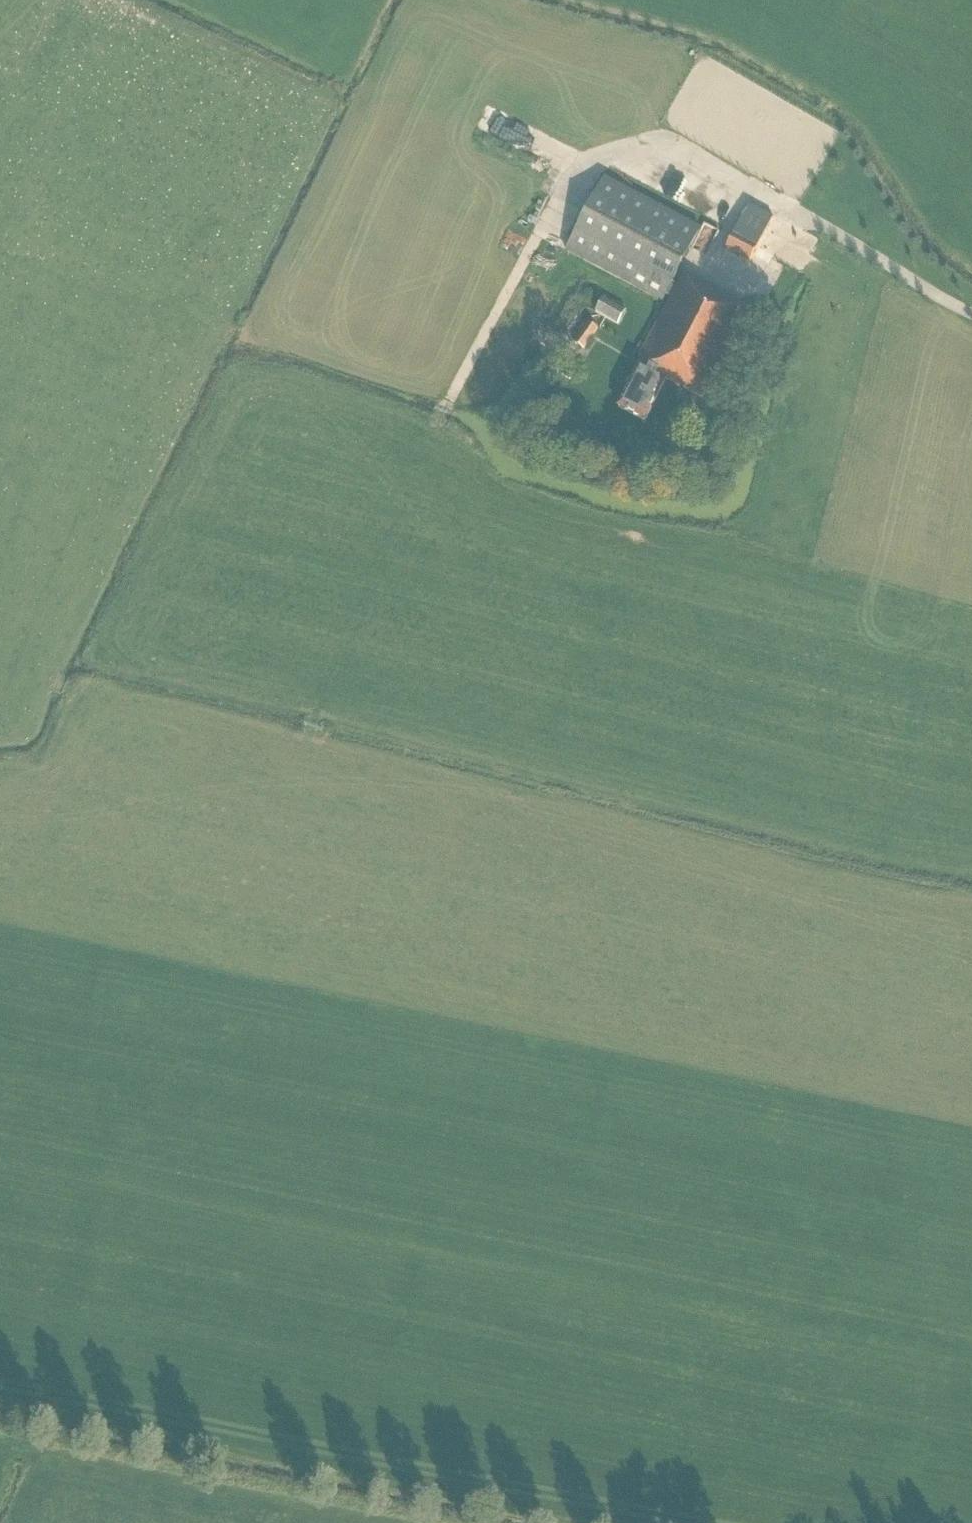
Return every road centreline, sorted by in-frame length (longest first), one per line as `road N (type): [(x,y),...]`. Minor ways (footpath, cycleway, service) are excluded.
road 1 (track): [(438,423),(573,166),(663,138)]

